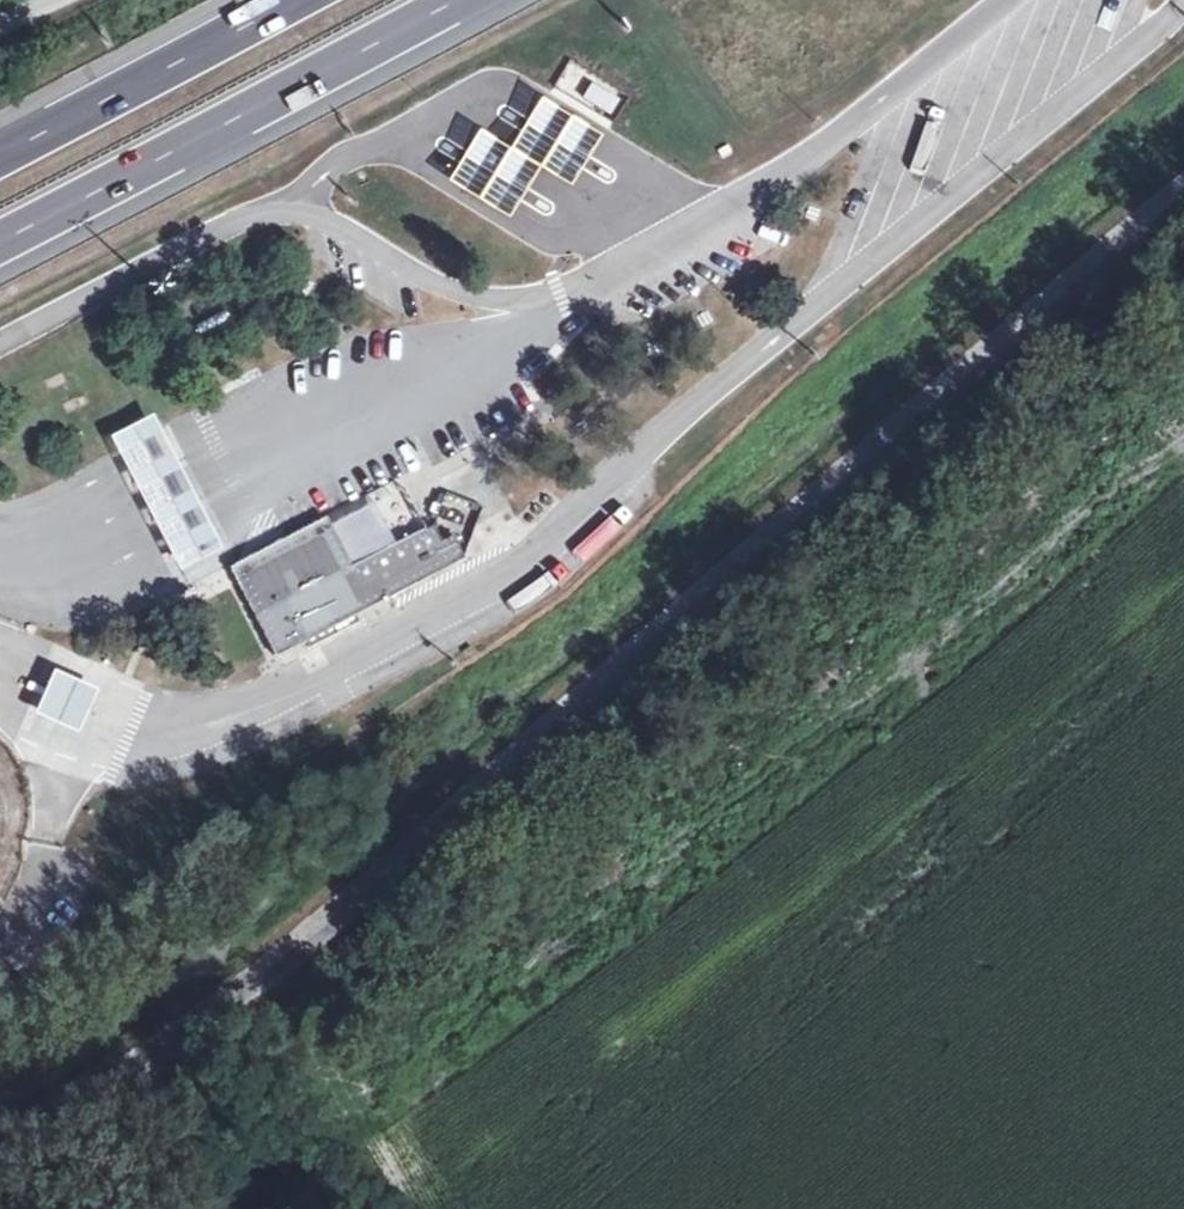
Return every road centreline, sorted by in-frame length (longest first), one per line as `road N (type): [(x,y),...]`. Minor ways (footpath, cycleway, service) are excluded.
road 1 (unclassified): [(1183,186),(385,872),(0,1170)]
road 2 (motorway): [(0,243),(456,0)]
road 3 (motorway): [(291,0),(0,152)]

